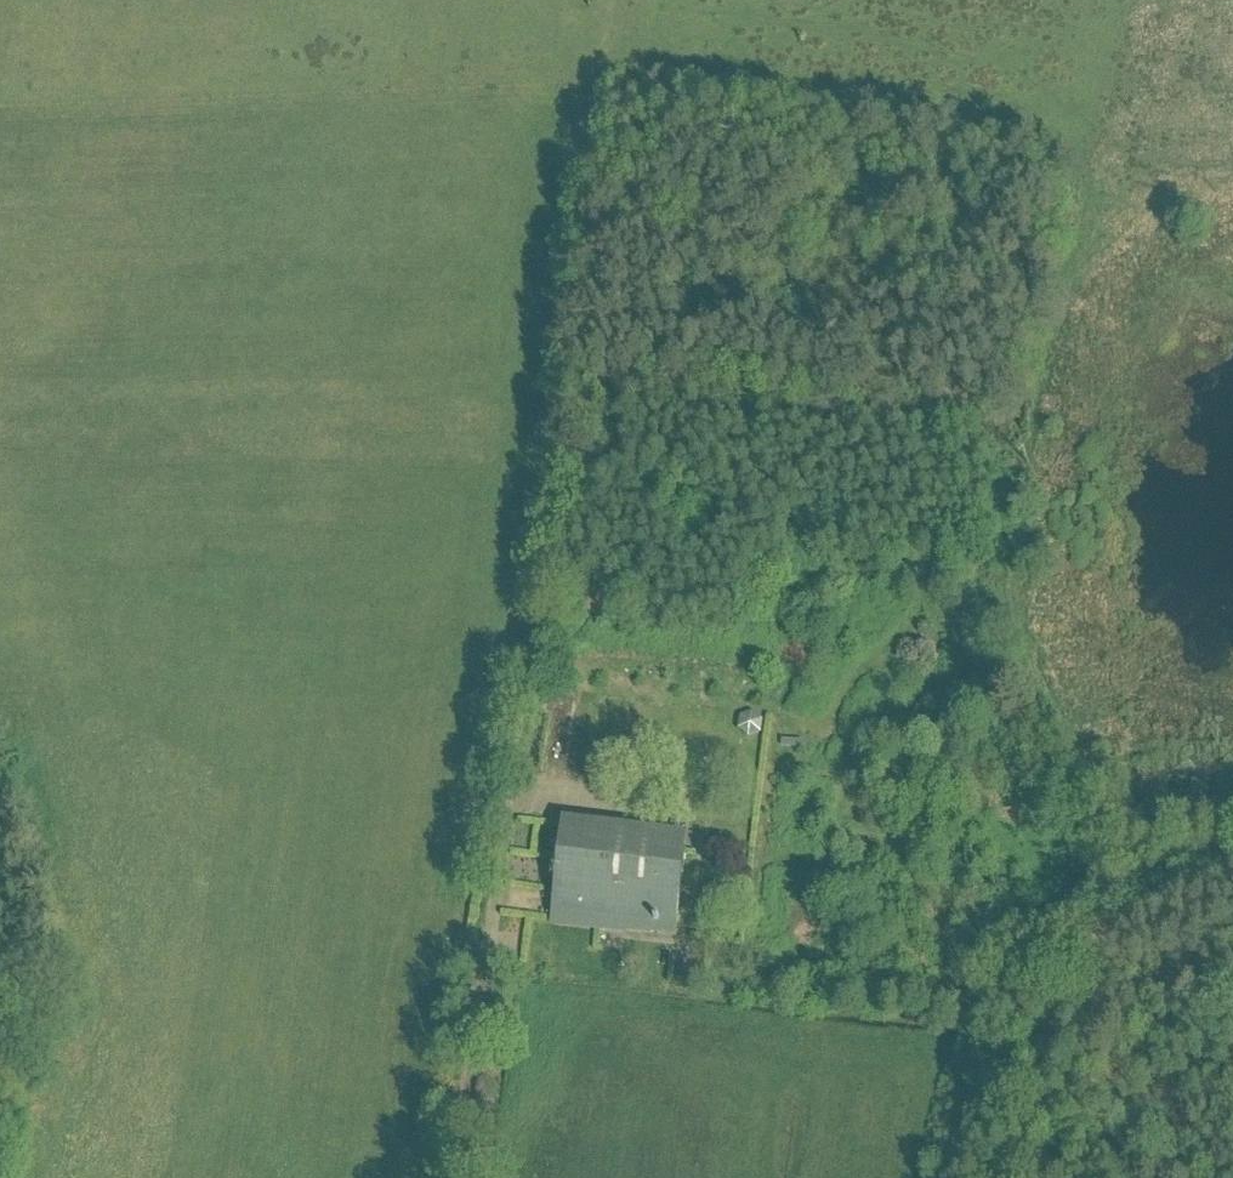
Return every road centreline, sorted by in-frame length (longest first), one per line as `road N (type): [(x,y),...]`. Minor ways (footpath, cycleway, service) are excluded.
road 1 (track): [(522,755),(610,0)]

